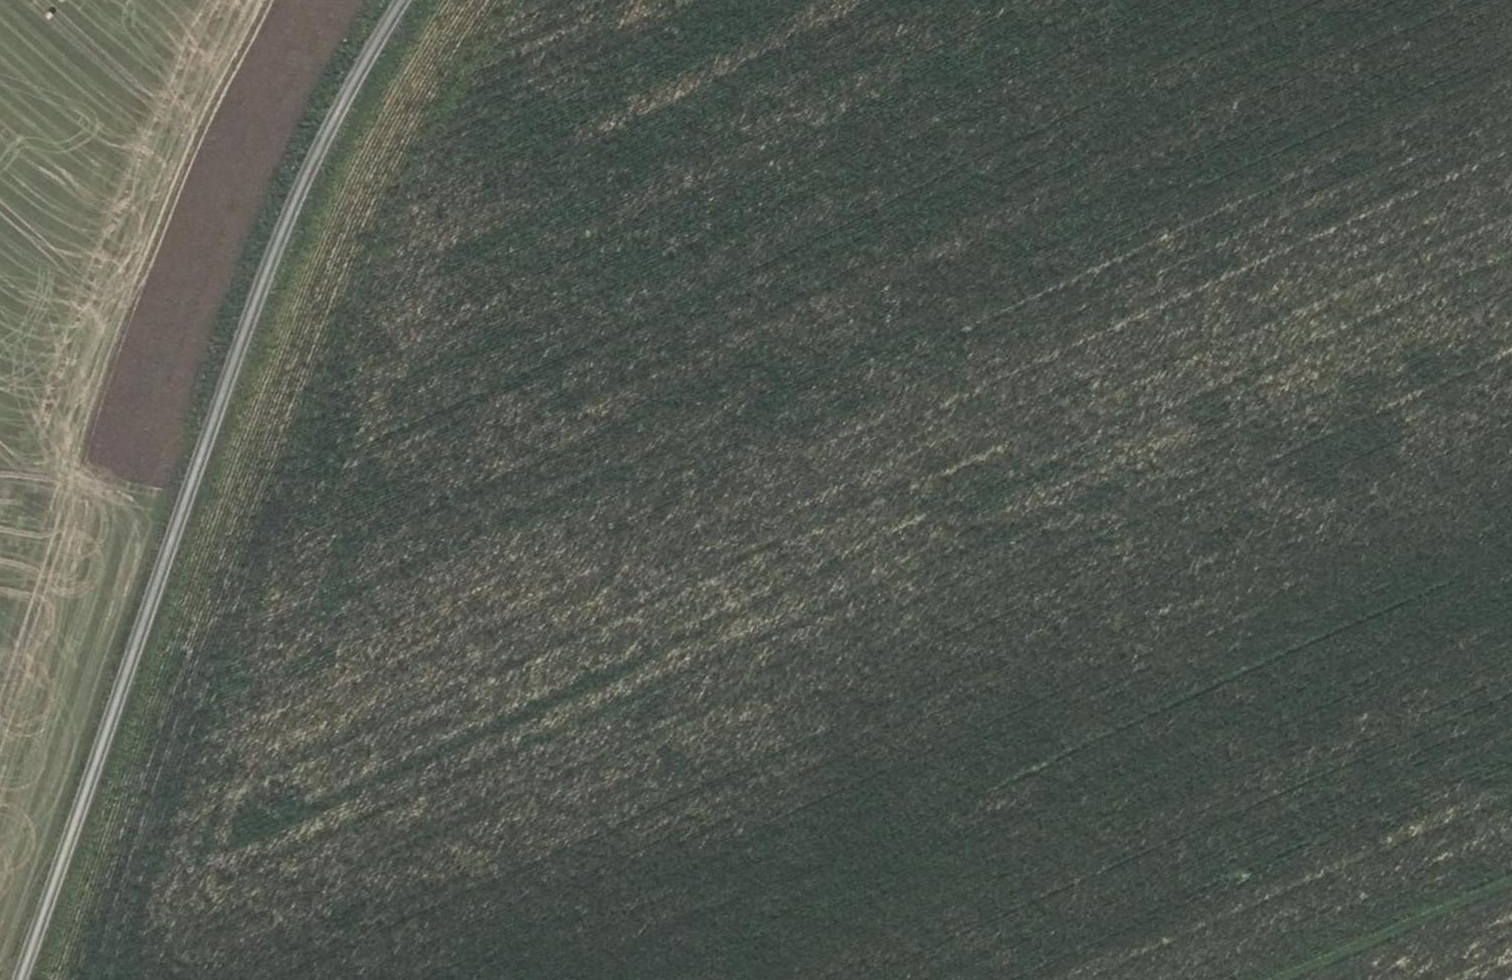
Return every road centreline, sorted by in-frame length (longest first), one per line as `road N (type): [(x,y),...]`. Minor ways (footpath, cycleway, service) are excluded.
road 1 (unclassified): [(404,0),(364,65),(250,311),(18,979)]

